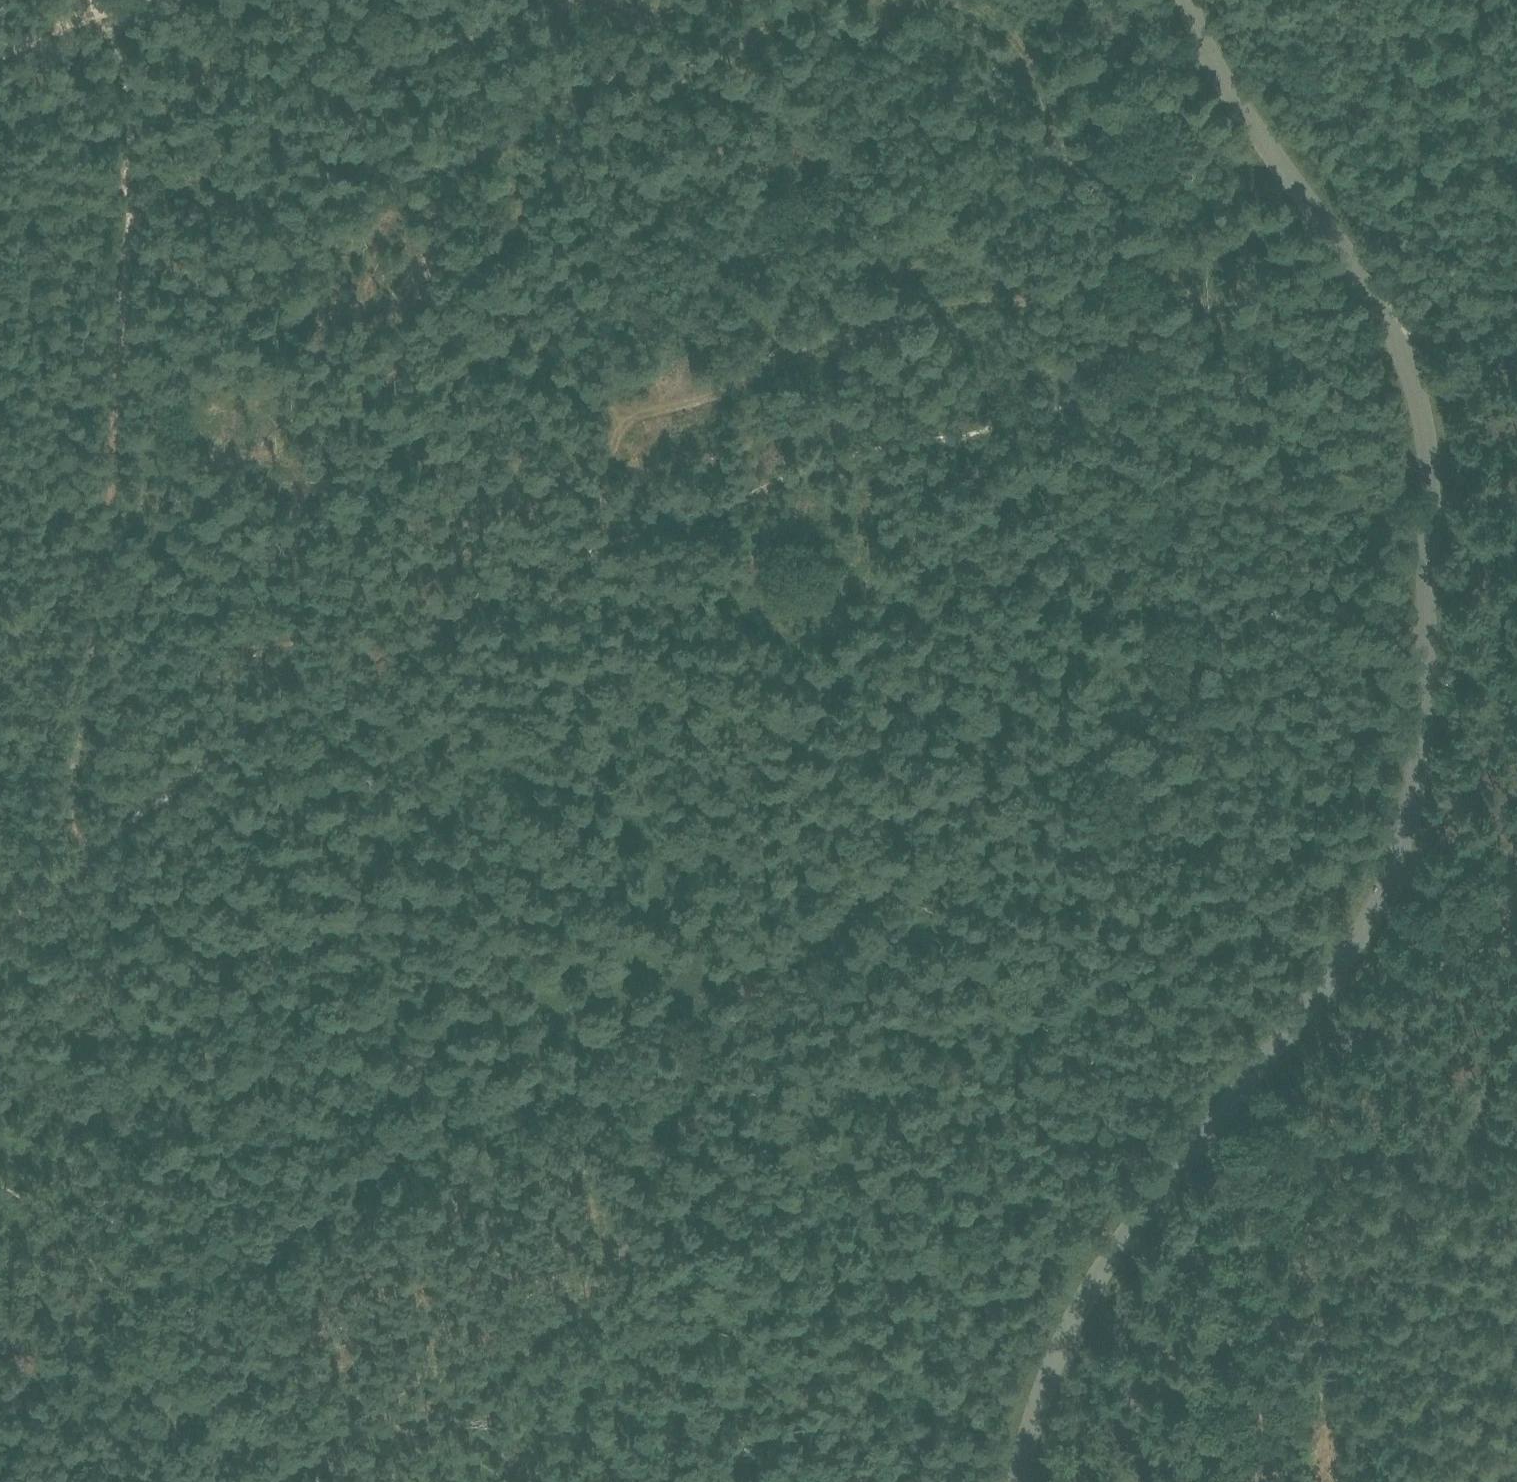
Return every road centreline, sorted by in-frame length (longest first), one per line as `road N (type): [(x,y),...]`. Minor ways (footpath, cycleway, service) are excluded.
road 1 (unclassified): [(1027,1481),(1059,1365),(1087,1303),(1130,1236),(1365,940),(1413,830),(1430,750),(1429,525),(1411,332),(1240,103),(1192,0)]

